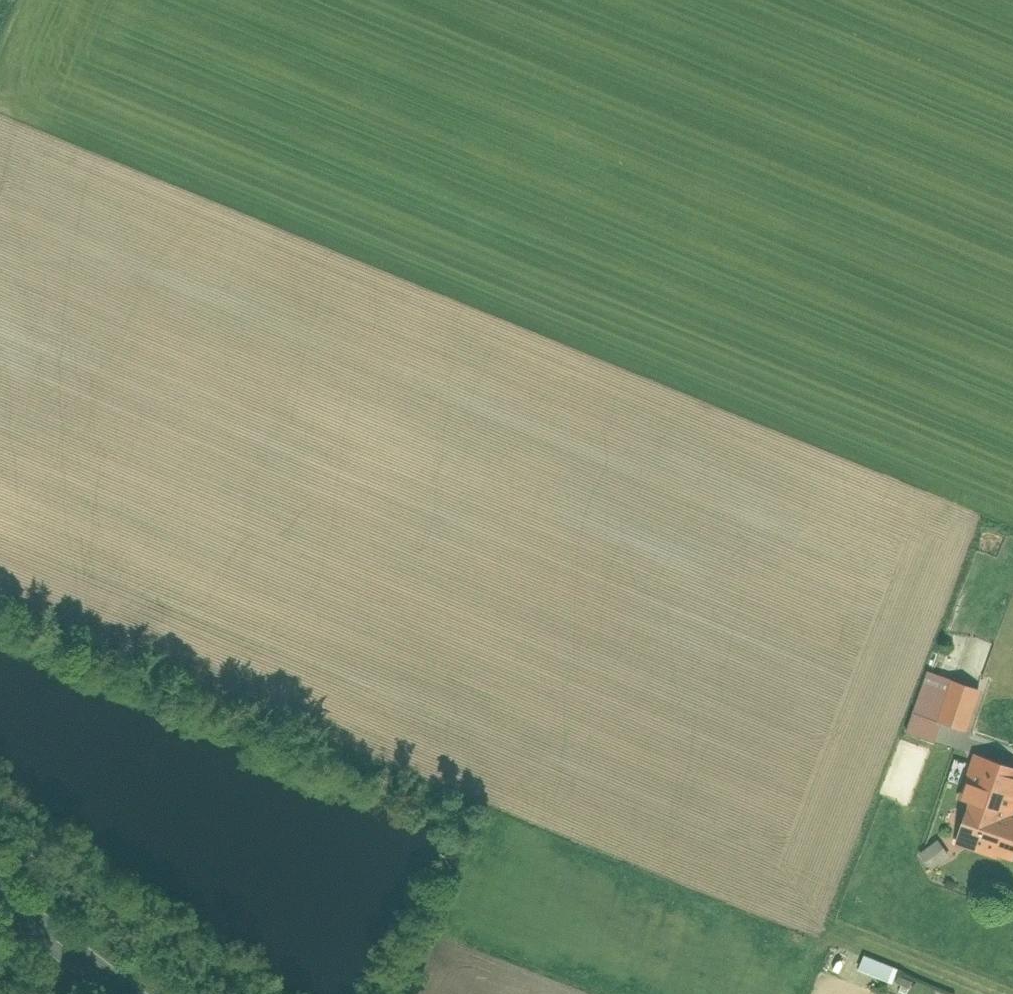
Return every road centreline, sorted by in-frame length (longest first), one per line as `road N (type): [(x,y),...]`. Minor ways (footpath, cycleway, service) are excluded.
road 1 (primary): [(126,993),(0,895)]

